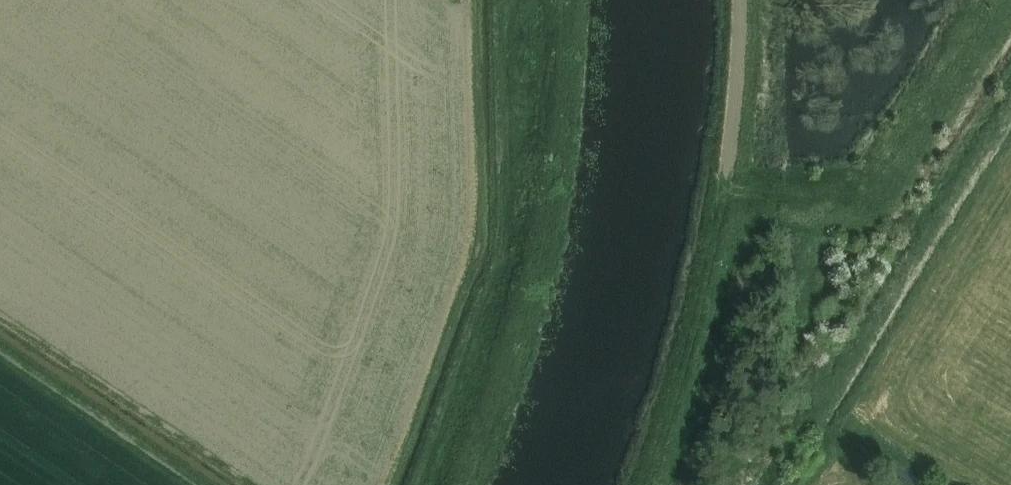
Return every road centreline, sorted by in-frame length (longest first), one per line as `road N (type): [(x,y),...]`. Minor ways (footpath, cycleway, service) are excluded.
road 1 (track): [(737,0),(735,81),(691,336),(645,484)]

